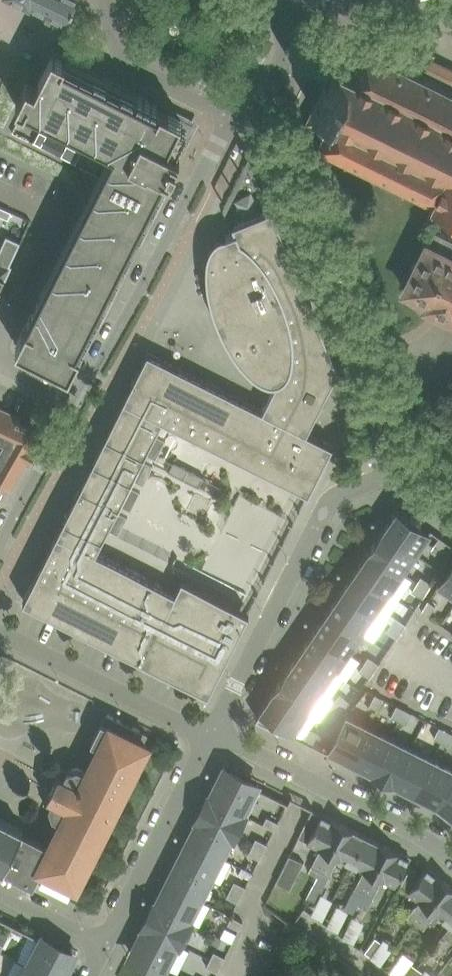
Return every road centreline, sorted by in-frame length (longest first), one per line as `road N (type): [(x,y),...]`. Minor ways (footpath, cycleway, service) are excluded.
road 1 (residential): [(255,107),(401,467)]
road 2 (residential): [(211,734),(327,506),(401,467)]
road 3 (residential): [(78,401),(229,114)]
road 4 (residential): [(451,854),(211,734)]
road 5 (residential): [(100,947),(211,734)]
road 6 (residential): [(211,734),(0,632)]
road 7 (residential): [(117,0),(113,27),(123,59),(229,114)]
road 8 (residential): [(0,549),(78,401)]

